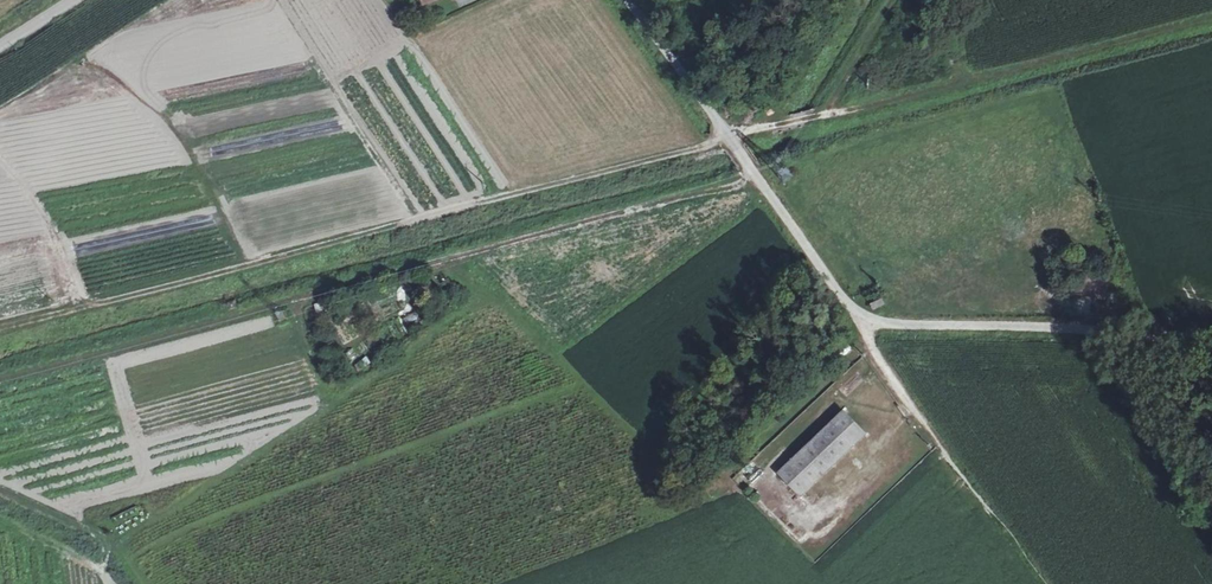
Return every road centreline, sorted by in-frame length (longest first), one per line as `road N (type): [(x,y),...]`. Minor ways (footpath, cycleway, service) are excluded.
road 1 (track): [(748,171),(740,184),(0,376)]
road 2 (unclassified): [(623,0),(802,243),(871,321),(1098,325),(1211,343)]
road 3 (track): [(722,136),(0,329)]
road 4 (track): [(722,136),(1211,15)]
road 5 (track): [(871,321),(871,349),(939,444)]

